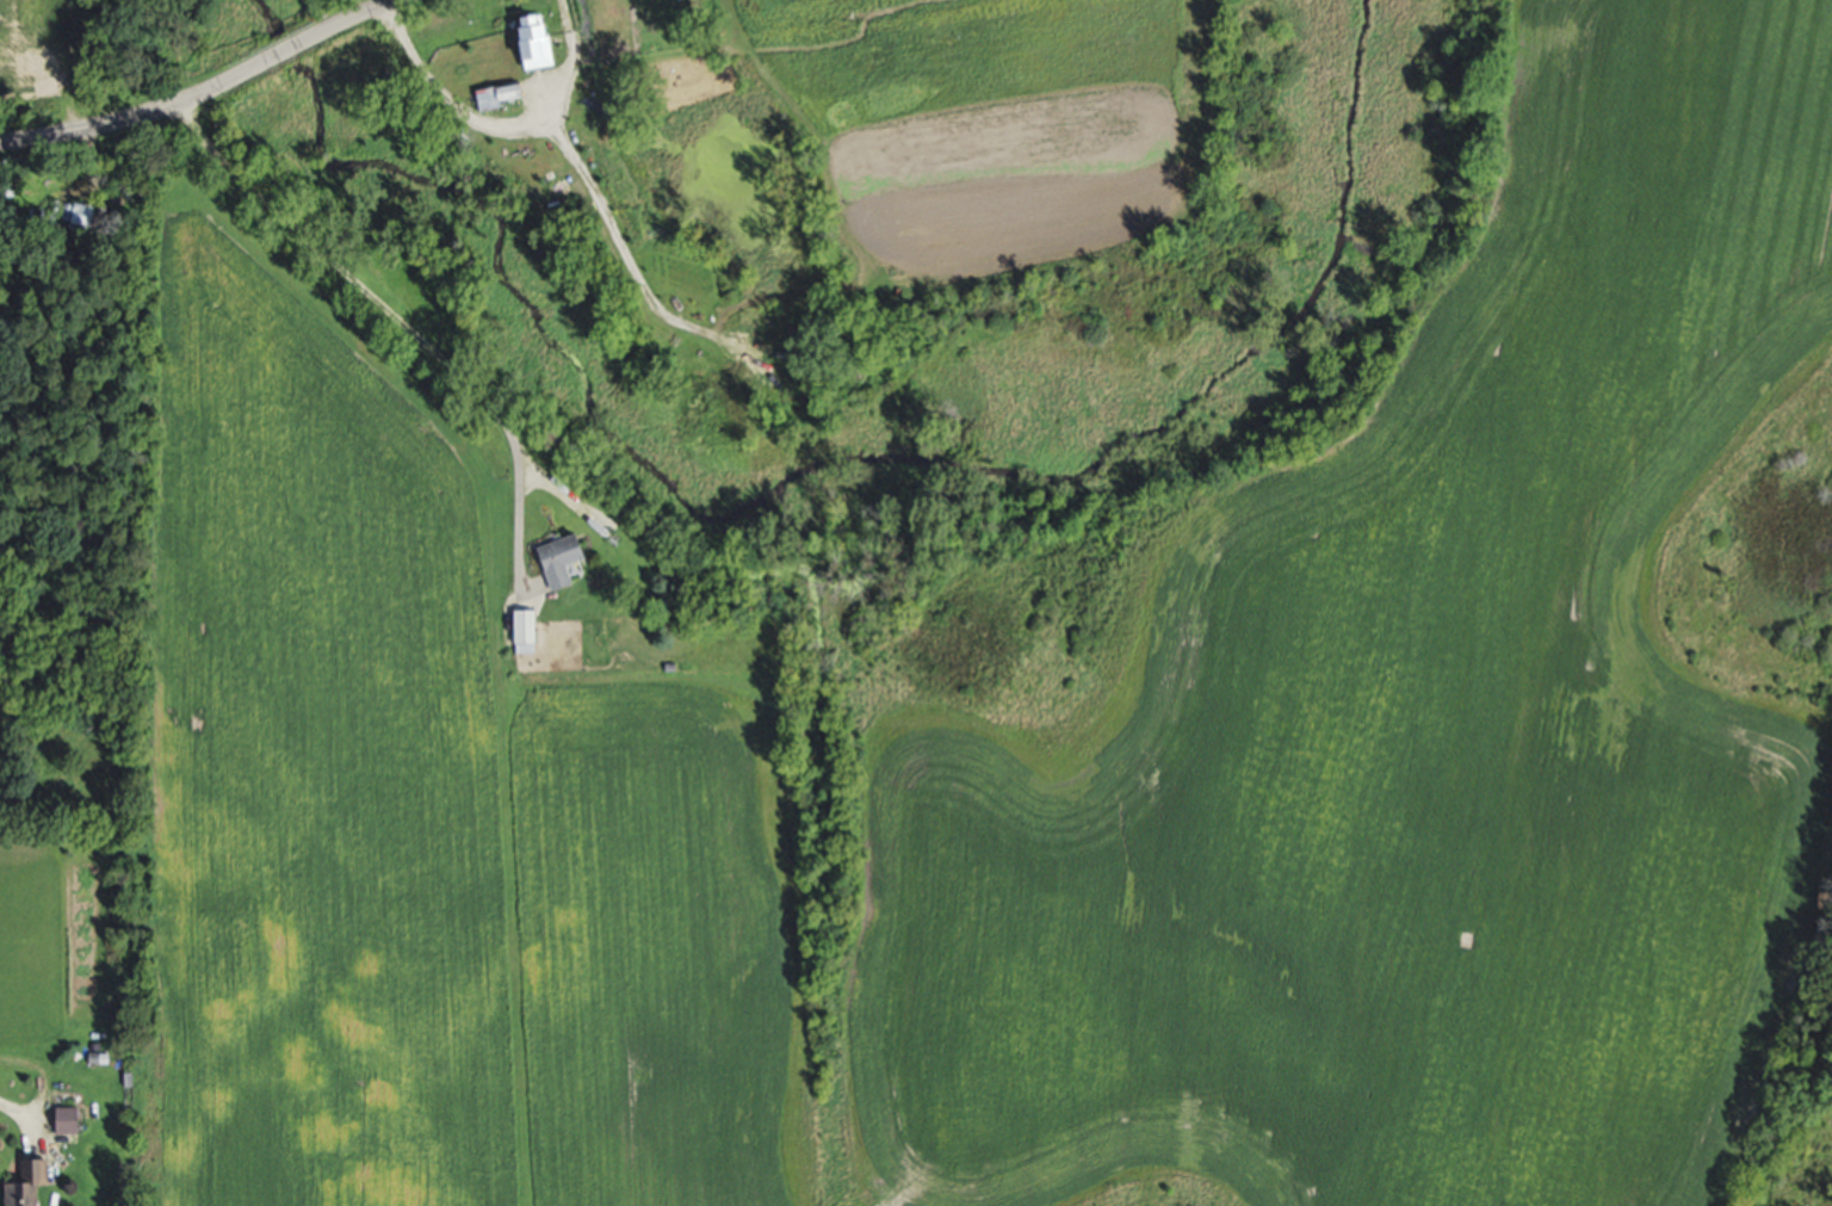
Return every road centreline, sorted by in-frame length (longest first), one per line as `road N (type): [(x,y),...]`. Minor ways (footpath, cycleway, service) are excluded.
road 1 (residential): [(0,142),(92,129),(177,104),(392,0)]

